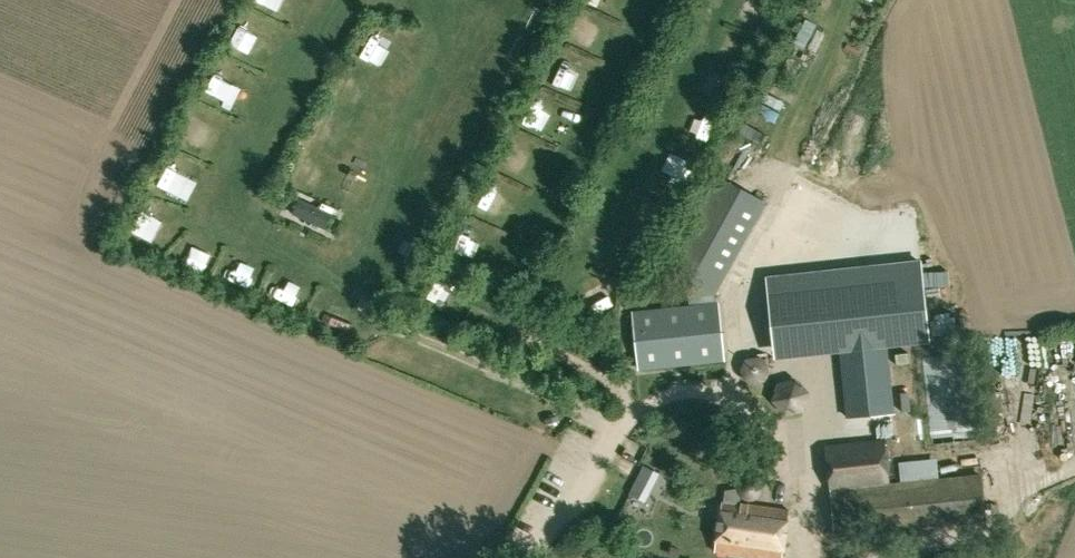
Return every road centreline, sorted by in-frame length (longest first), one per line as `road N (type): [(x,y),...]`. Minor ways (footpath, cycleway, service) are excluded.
road 1 (track): [(531,557),(616,434),(642,410),(670,394),(715,387),(737,392),(756,410)]
road 2 (track): [(616,434),(383,332),(365,297)]

